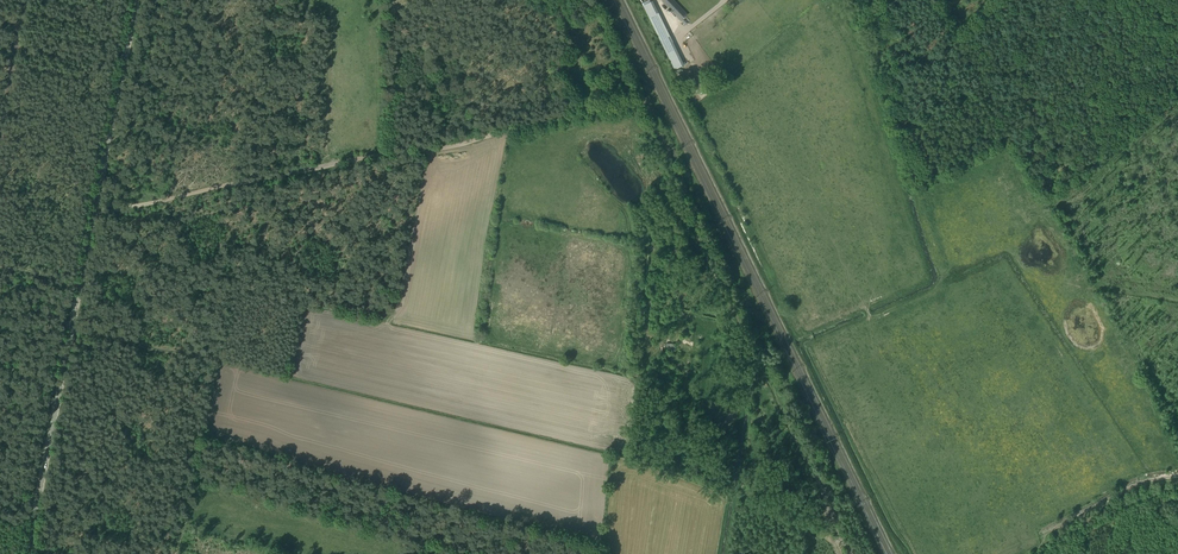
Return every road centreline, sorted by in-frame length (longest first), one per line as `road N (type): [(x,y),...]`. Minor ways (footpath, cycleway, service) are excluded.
road 1 (unclassified): [(25,553),(136,0)]
road 2 (track): [(27,0),(0,137)]

